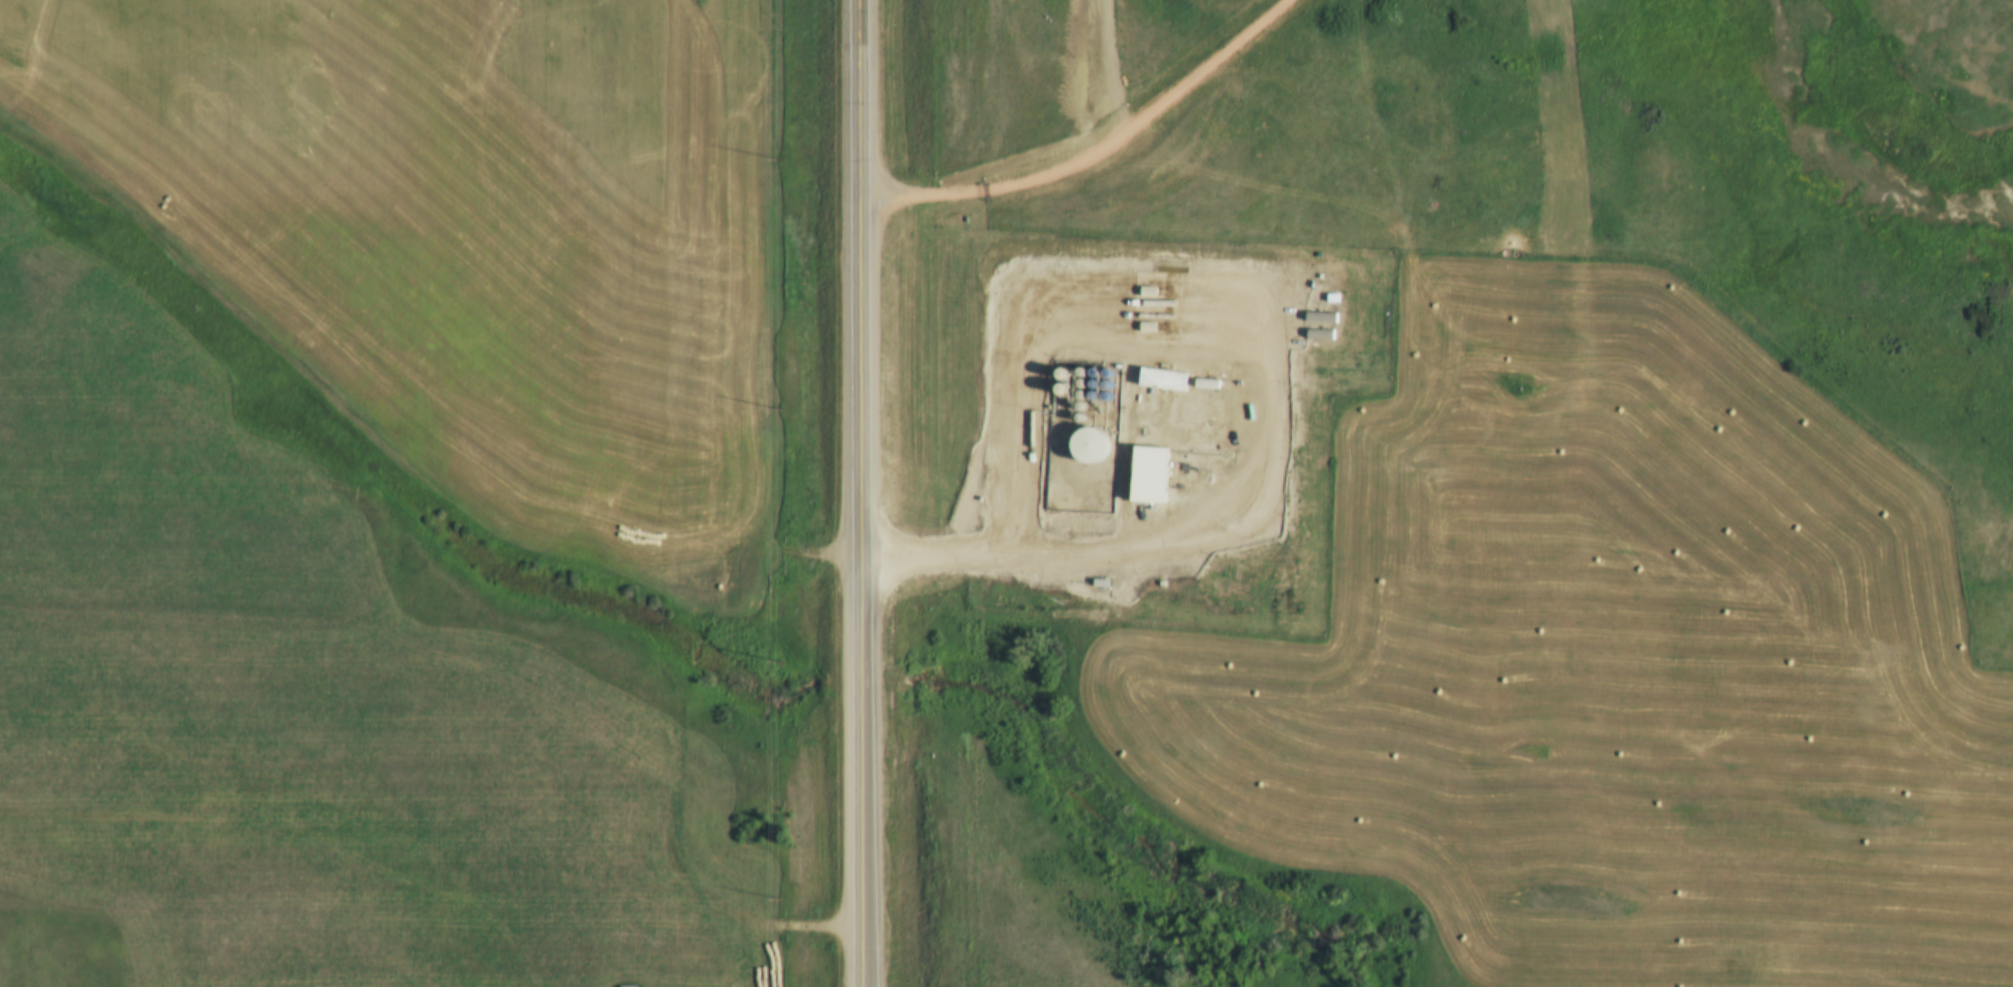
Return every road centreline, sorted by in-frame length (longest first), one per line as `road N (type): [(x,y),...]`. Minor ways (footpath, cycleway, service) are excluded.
road 1 (primary): [(864,986),(862,0)]
road 2 (track): [(862,196),(1009,193),(1046,181),(1133,129),(1290,0)]

